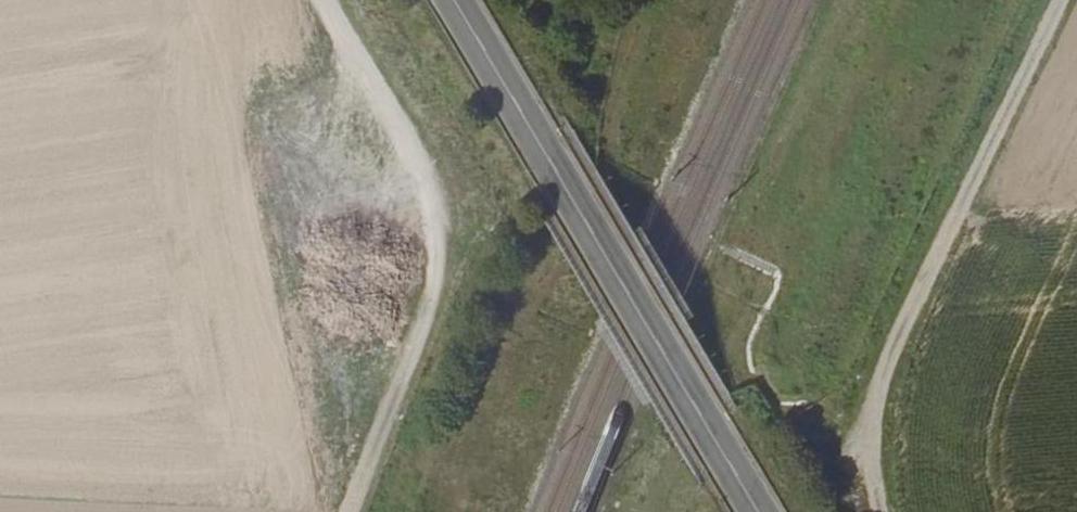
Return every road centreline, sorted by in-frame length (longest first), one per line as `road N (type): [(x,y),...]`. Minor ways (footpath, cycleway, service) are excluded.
road 1 (secondary): [(455,0),(761,511)]
road 2 (track): [(874,511),(867,467),(885,367),(1065,0)]
road 3 (track): [(329,0),(412,151),(439,219),(428,319),(355,511)]

